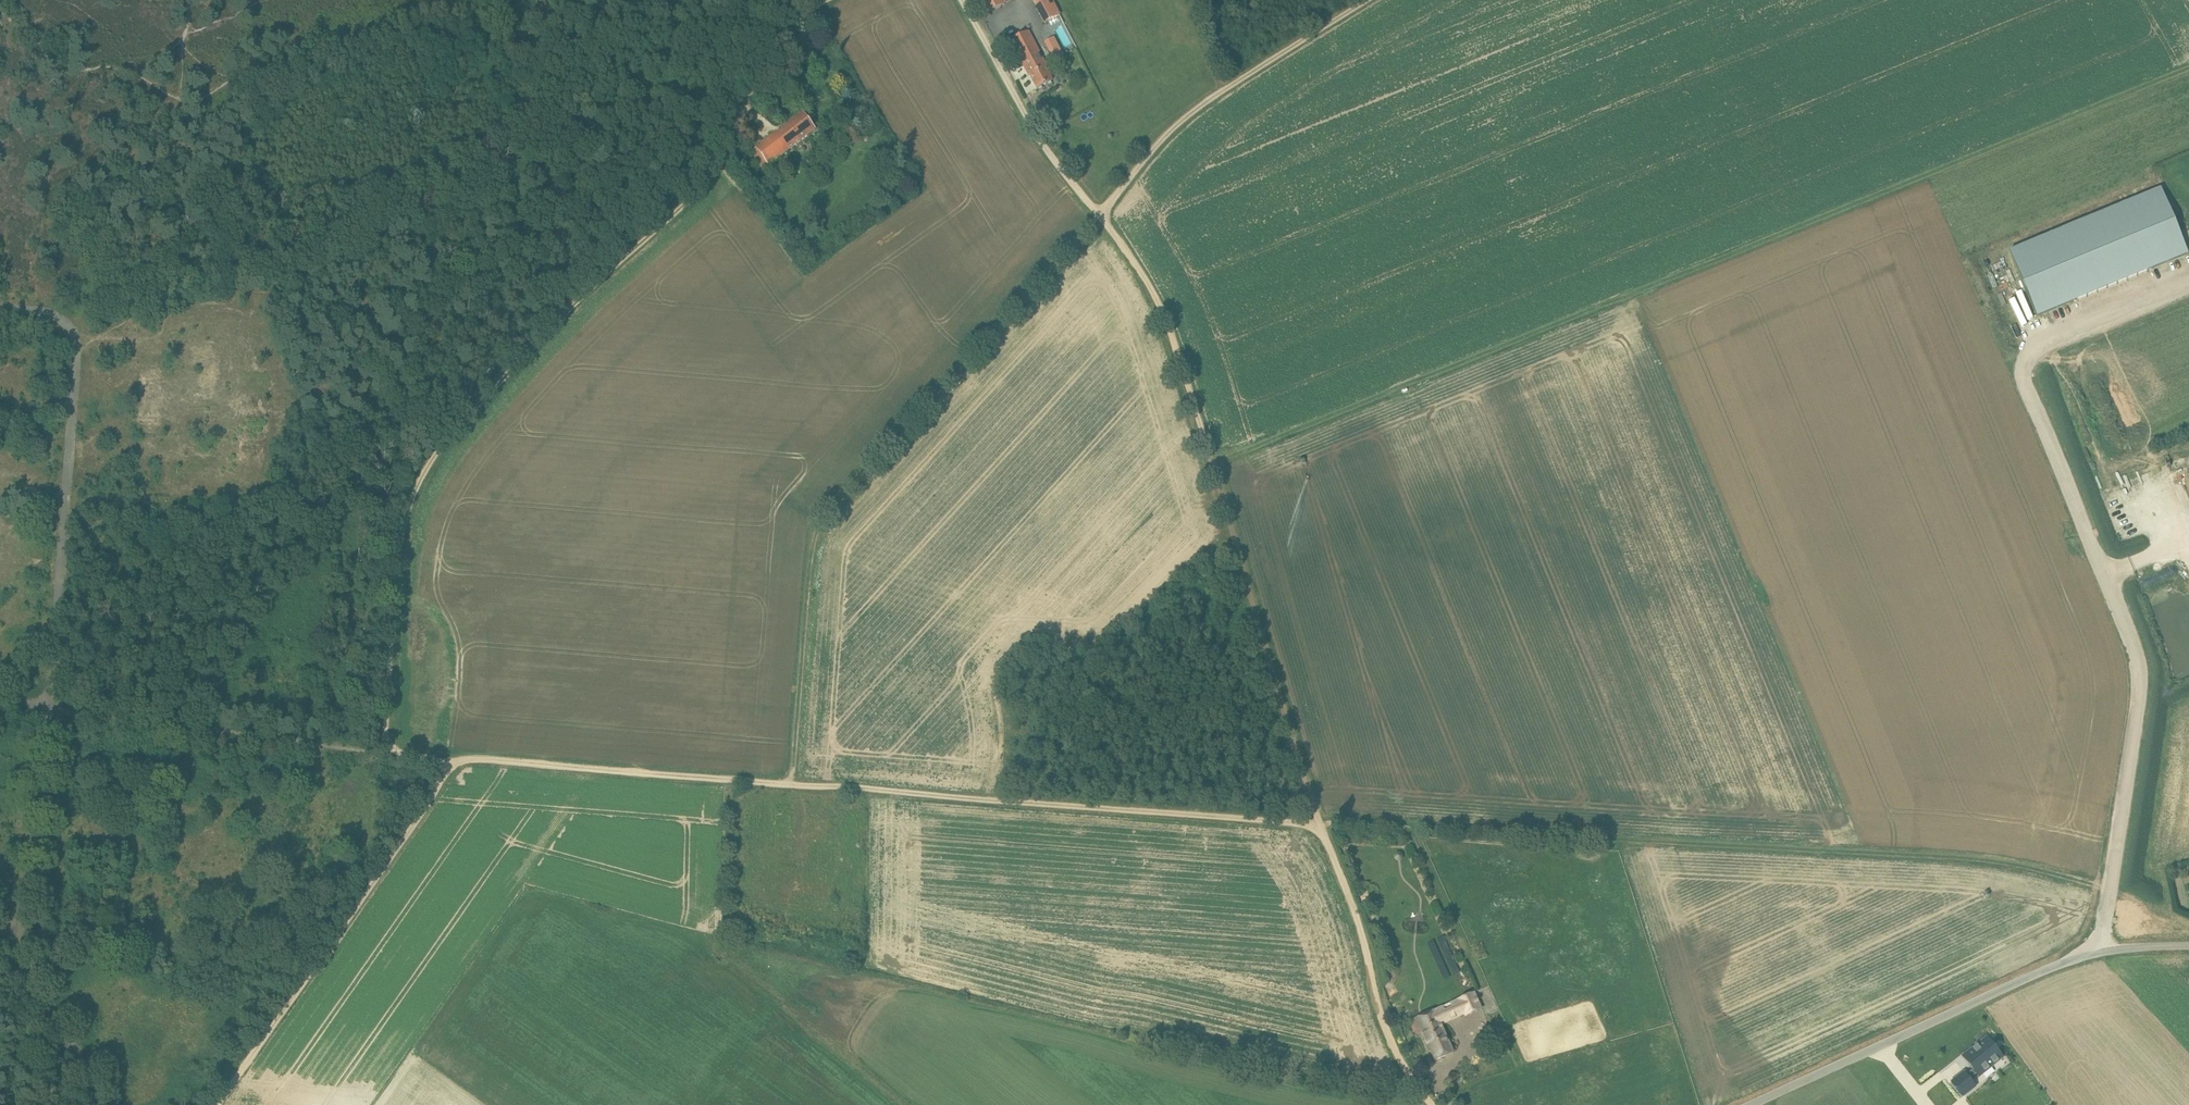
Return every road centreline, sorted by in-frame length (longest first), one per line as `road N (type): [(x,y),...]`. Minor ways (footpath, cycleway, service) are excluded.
road 1 (track): [(789,782),(813,528),(917,405),(1101,213),(1165,130),(1357,0)]
road 2 (track): [(1319,820),(1248,606),(1183,363),(1153,291),(1045,141),(969,0)]
road 3 (track): [(454,759),(1319,820)]
road 4 (track): [(776,45),(725,152),(444,440),(414,491),(399,540),(383,750)]
road 5 (track): [(2188,925),(2051,873),(1999,862),(1399,823)]
road 6 (unclassified): [(1751,1104),(2069,960),(2188,946)]
road 7 (track): [(454,759),(446,785),(218,1104)]
road 8 (unclassified): [(304,738),(82,711),(0,690)]
road 9 (track): [(1319,820),(1389,1035),(1431,1104)]
road 10 (track): [(727,956),(904,1104)]
road 11 (track): [(1467,951),(1416,836),(1399,823)]

